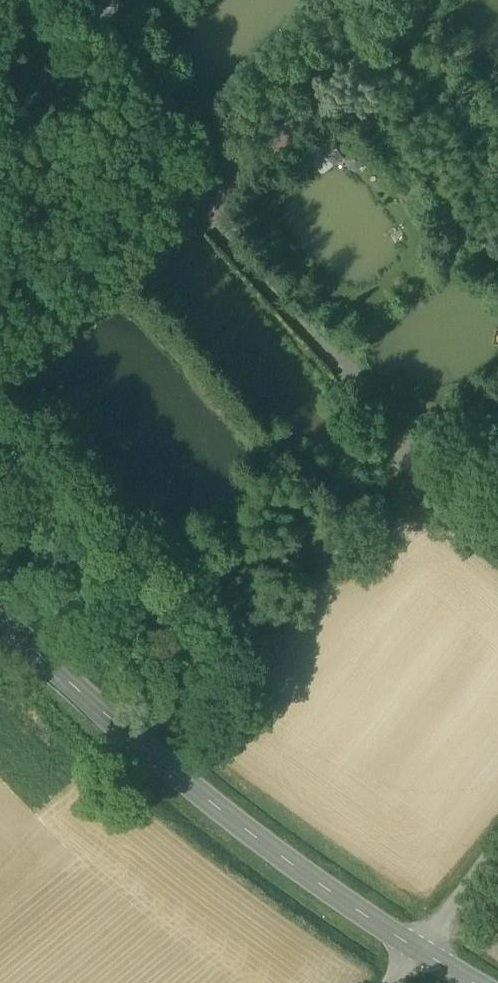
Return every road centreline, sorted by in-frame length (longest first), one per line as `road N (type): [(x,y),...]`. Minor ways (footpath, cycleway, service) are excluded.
road 1 (tertiary): [(419,952),(196,789),(0,616)]
road 2 (track): [(419,0),(224,184),(212,204),(214,222),(358,385)]
road 3 (track): [(224,184),(66,0)]
road 4 (unclassified): [(419,952),(497,849)]

